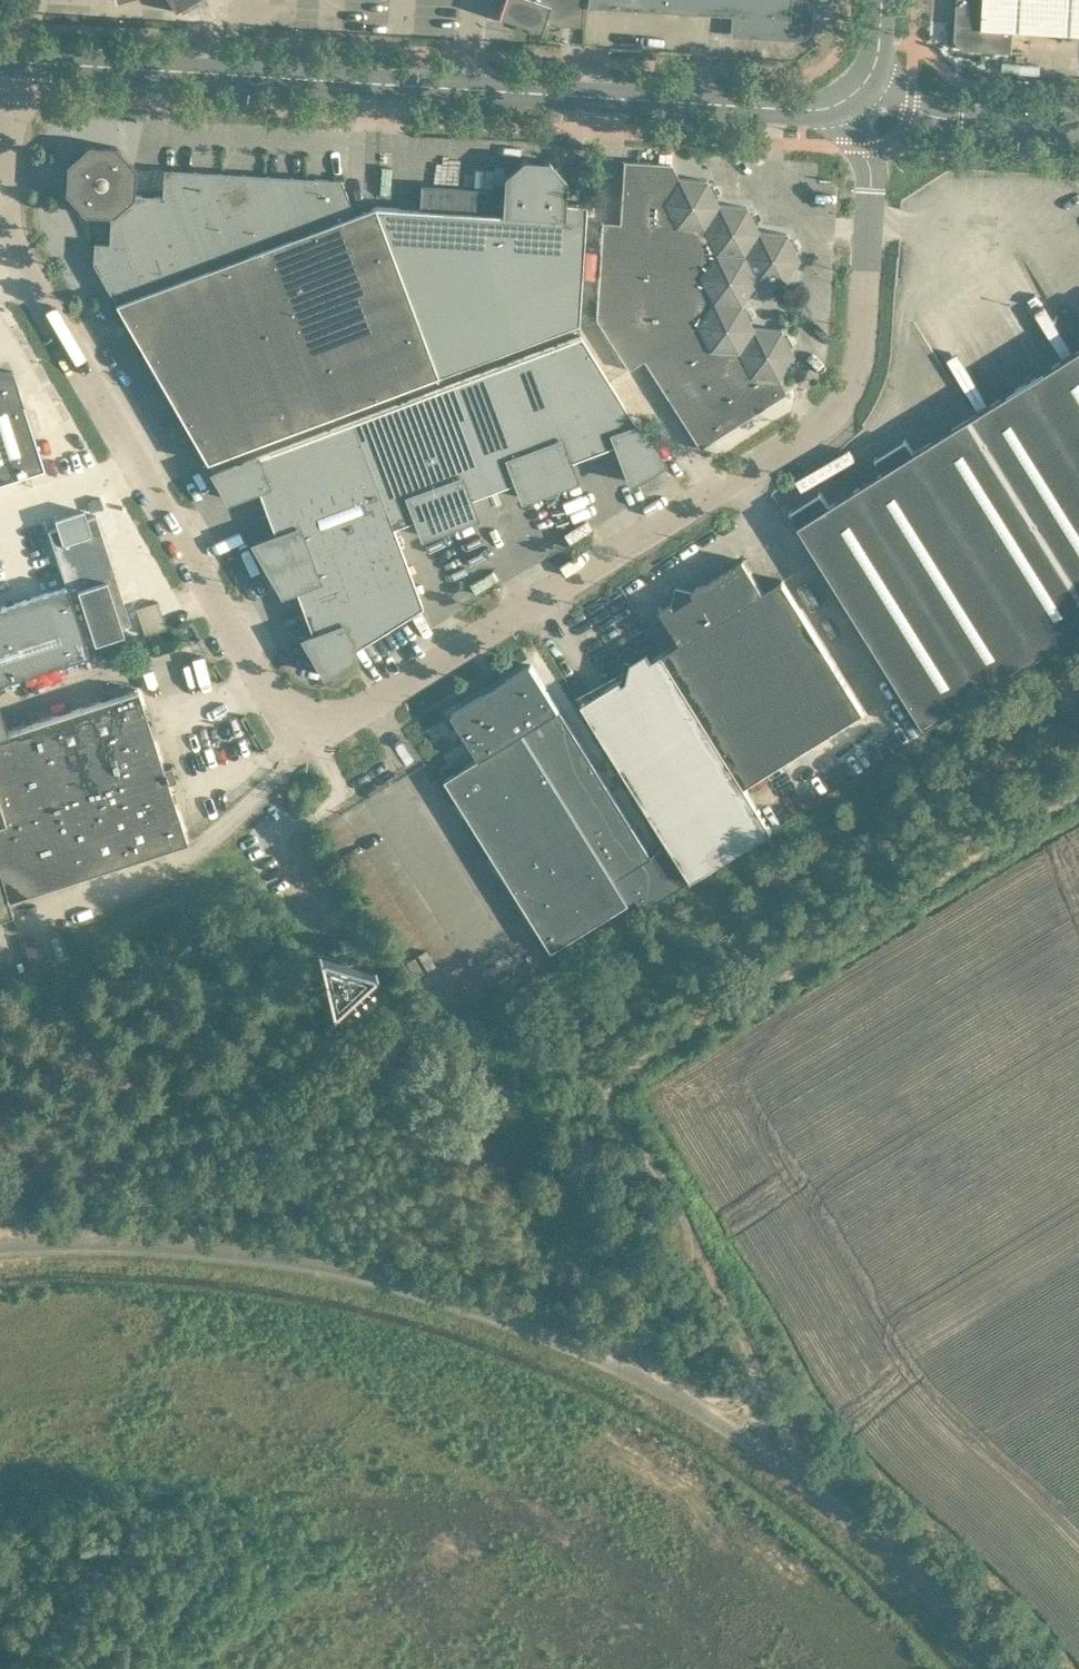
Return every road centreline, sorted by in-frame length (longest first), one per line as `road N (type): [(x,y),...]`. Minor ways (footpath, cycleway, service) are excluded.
road 1 (unclassified): [(12,65),(3,207),(9,247),(271,709),(298,728),(331,729),(810,441),(857,382),(869,231),(866,149),(834,107)]
road 2 (unclassified): [(0,1253),(188,1254),(330,1272),(544,1337),(759,1449),(932,1602),(990,1668)]
road 3 (tertiary): [(12,65),(804,112),(834,107)]
road 4 (track): [(759,1449),(768,1396),(621,1114),(614,1082)]
road 5 (unclassified): [(1078,130),(951,123),(906,105),(871,72)]

